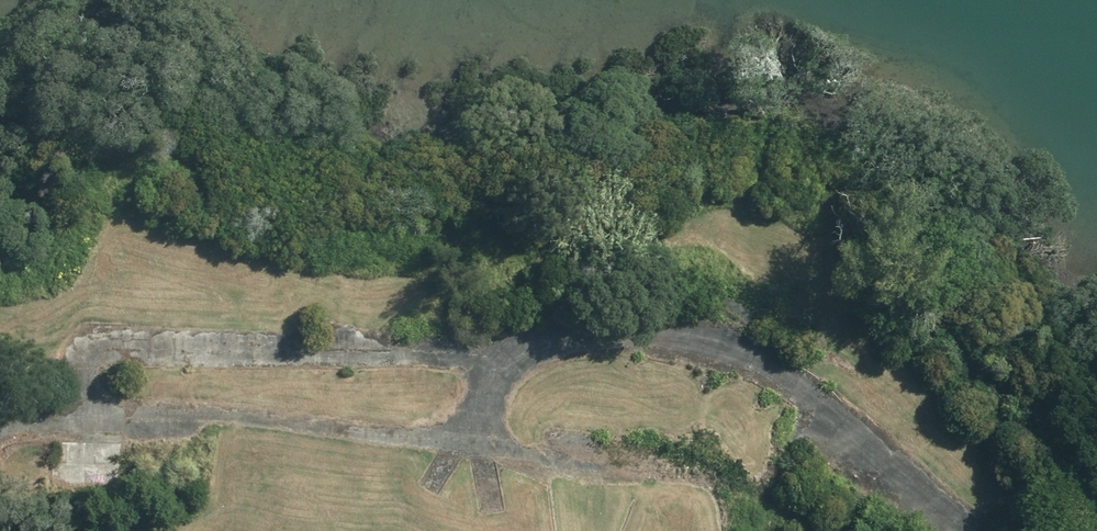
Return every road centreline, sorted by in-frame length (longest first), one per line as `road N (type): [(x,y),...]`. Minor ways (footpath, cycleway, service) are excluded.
road 1 (track): [(96,469),(86,366),(92,345),(501,347),(568,324),(647,321),(725,335),(776,357),(892,471),(979,530)]
road 2 (track): [(0,421),(205,412),(477,442),(746,487)]

